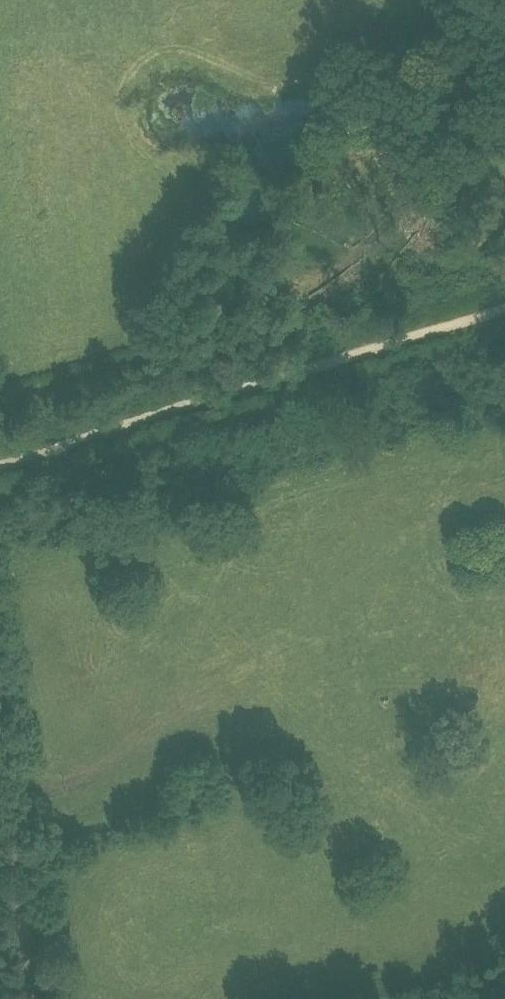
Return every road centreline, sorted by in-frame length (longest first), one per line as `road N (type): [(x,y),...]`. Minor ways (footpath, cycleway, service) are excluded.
road 1 (track): [(0,463),(504,309)]
road 2 (track): [(35,998),(0,800)]

